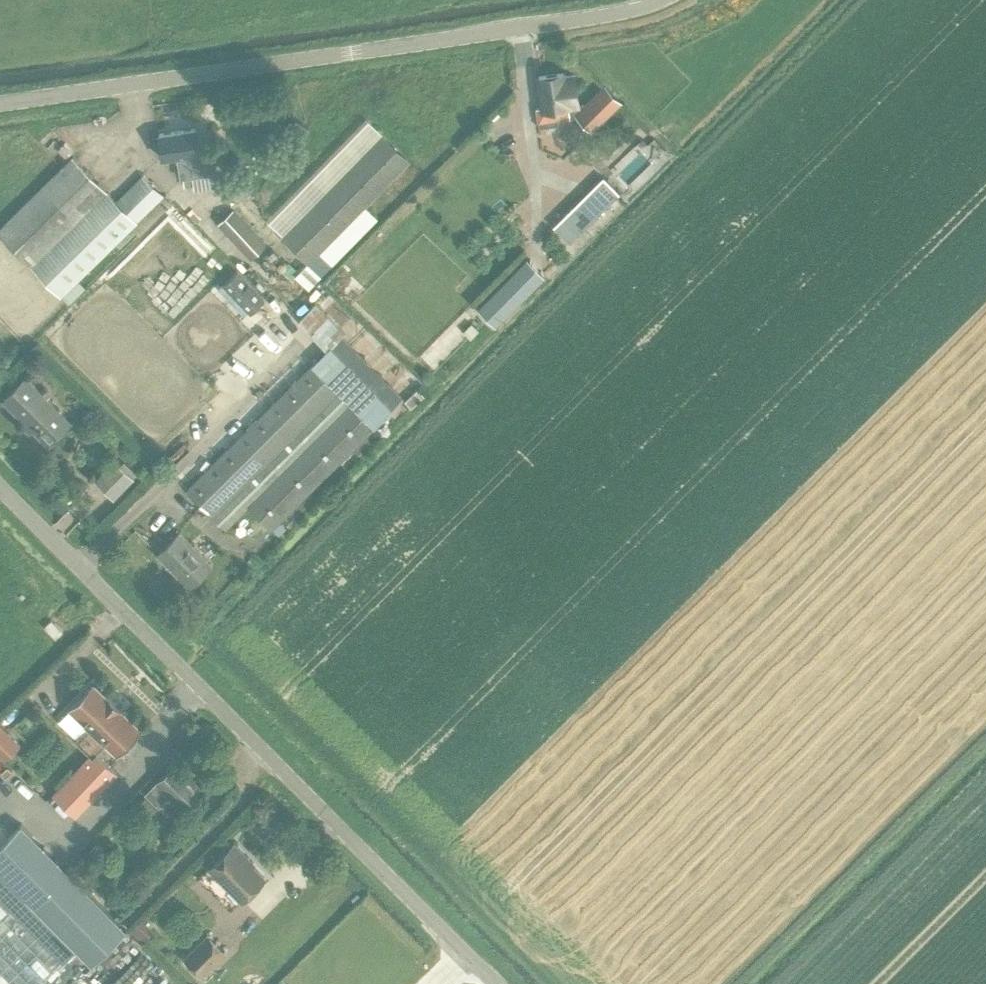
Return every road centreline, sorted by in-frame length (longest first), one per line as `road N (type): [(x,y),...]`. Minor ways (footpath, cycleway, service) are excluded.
road 1 (tertiary): [(492,983),(0,493)]
road 2 (tertiary): [(0,101),(654,0)]

